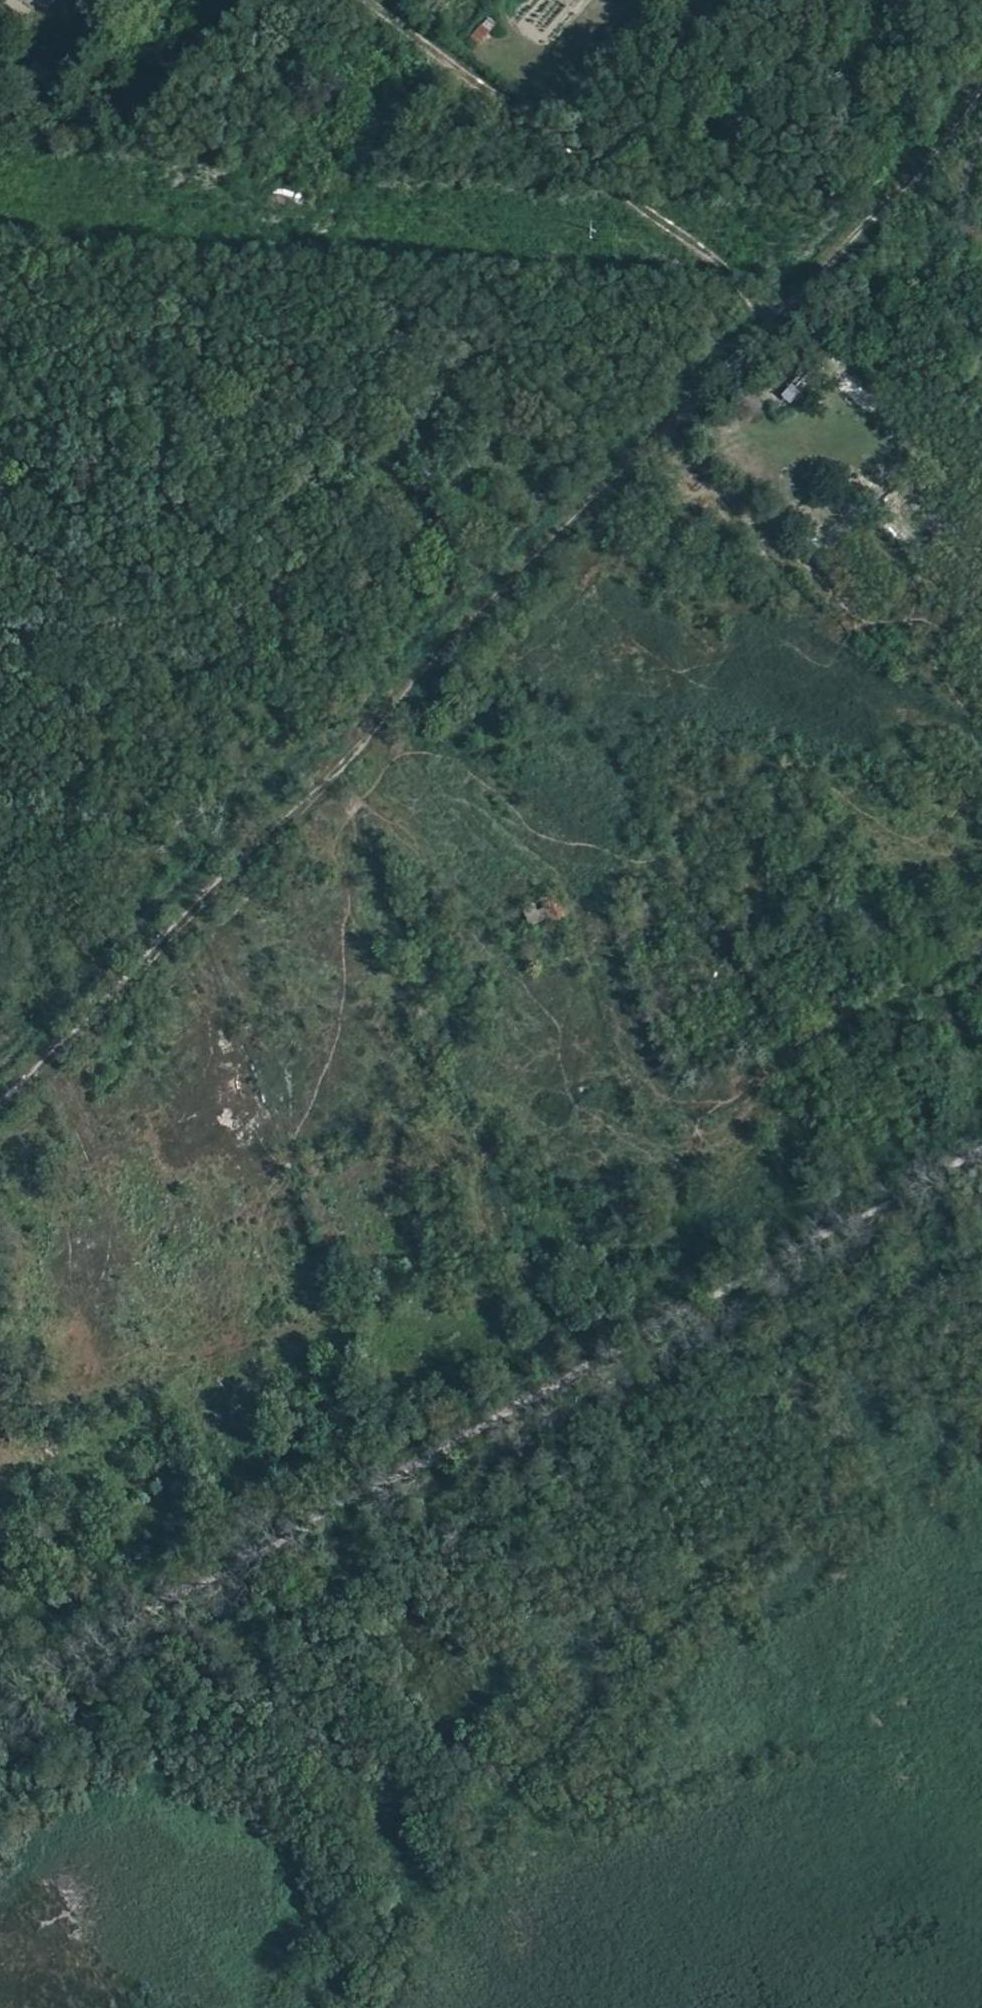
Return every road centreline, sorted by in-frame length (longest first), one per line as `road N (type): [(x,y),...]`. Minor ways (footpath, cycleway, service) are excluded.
road 1 (track): [(0,1108),(295,825),(387,709),(928,161),(981,86)]
road 2 (track): [(369,0),(590,157),(727,272),(768,318)]

